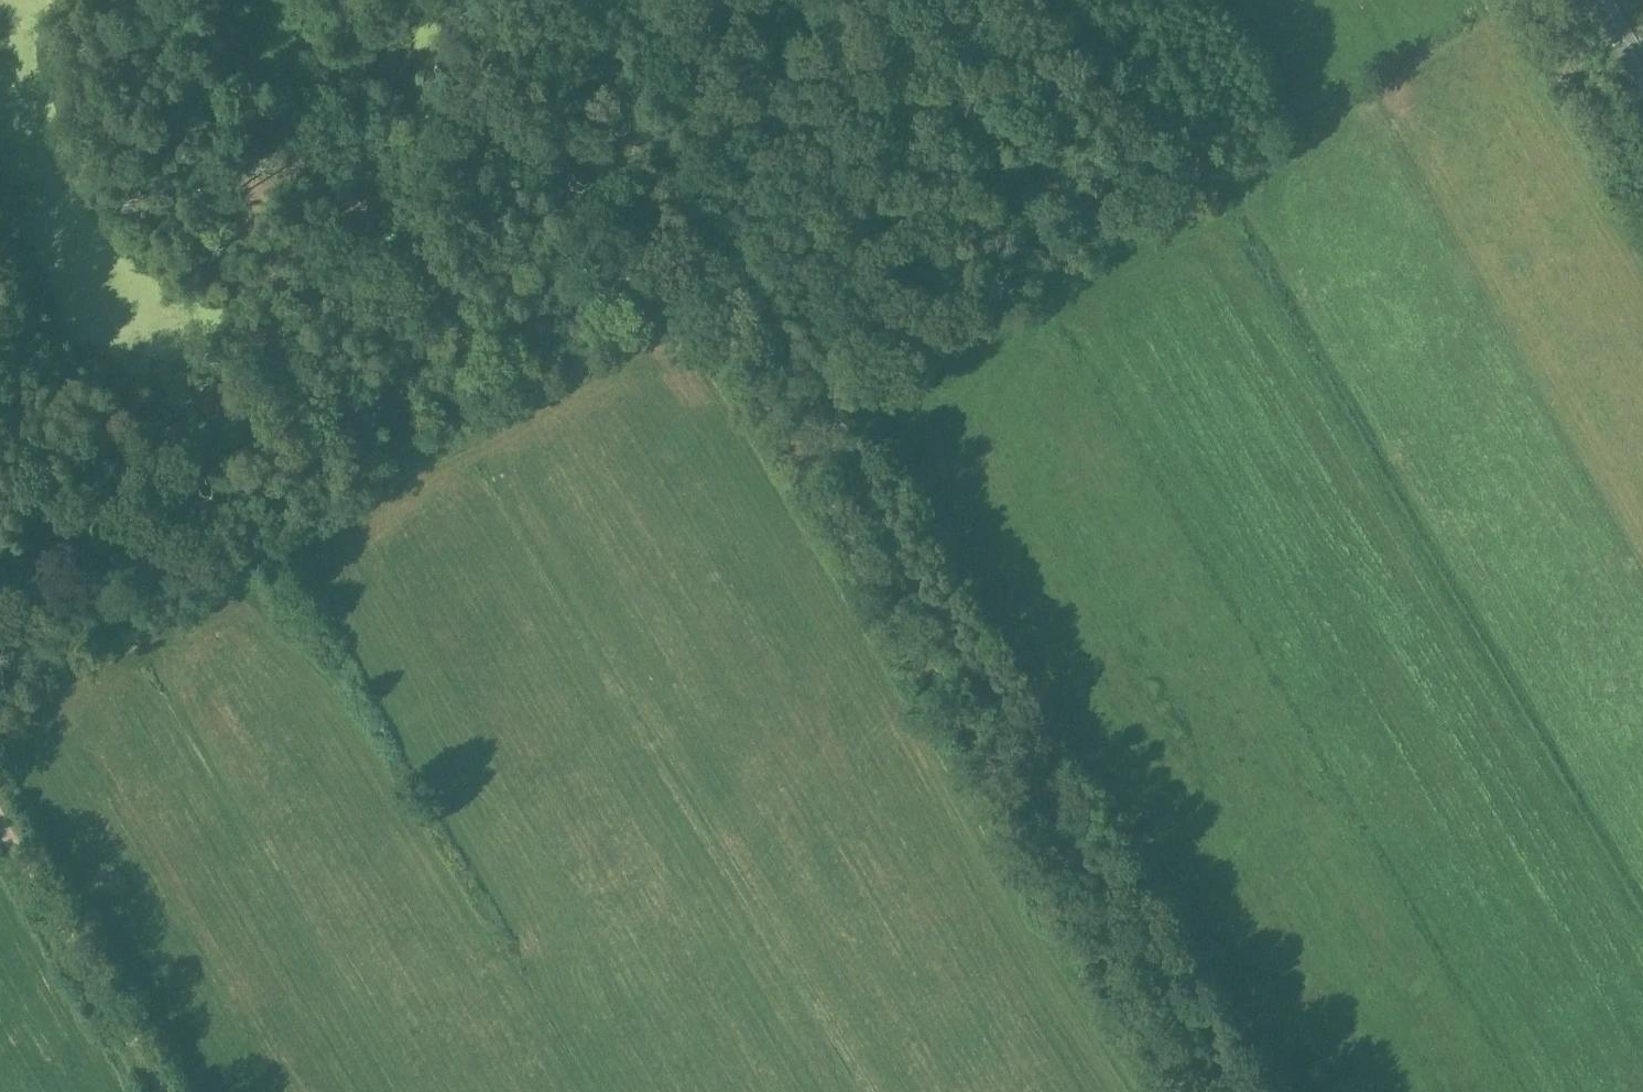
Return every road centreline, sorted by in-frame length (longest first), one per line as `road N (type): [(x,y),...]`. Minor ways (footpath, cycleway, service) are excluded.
road 1 (track): [(788,437),(1187,1091)]
road 2 (track): [(533,0),(788,437)]
road 3 (track): [(0,822),(163,1091)]
road 4 (track): [(1642,164),(1543,0)]

